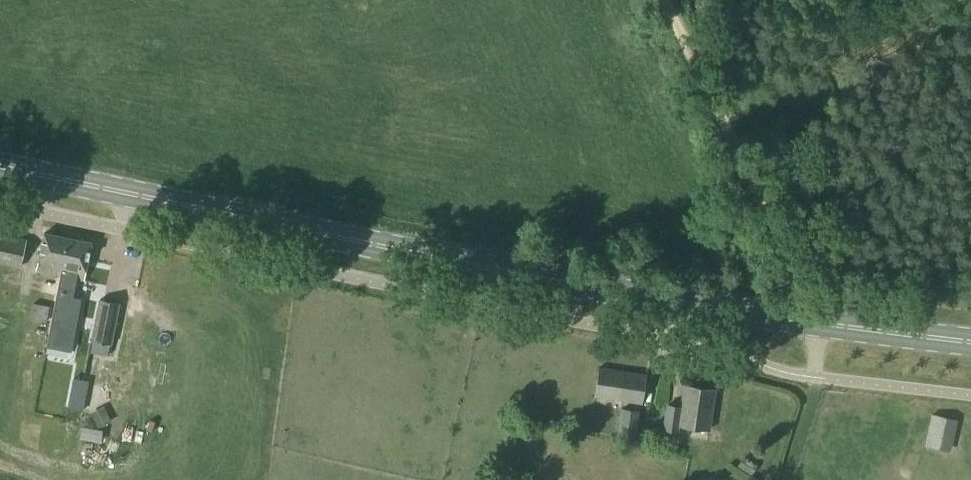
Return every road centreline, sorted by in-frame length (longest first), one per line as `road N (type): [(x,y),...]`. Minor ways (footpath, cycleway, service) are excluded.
road 1 (primary): [(970,344),(661,302),(0,168)]
road 2 (track): [(664,0),(816,324)]

